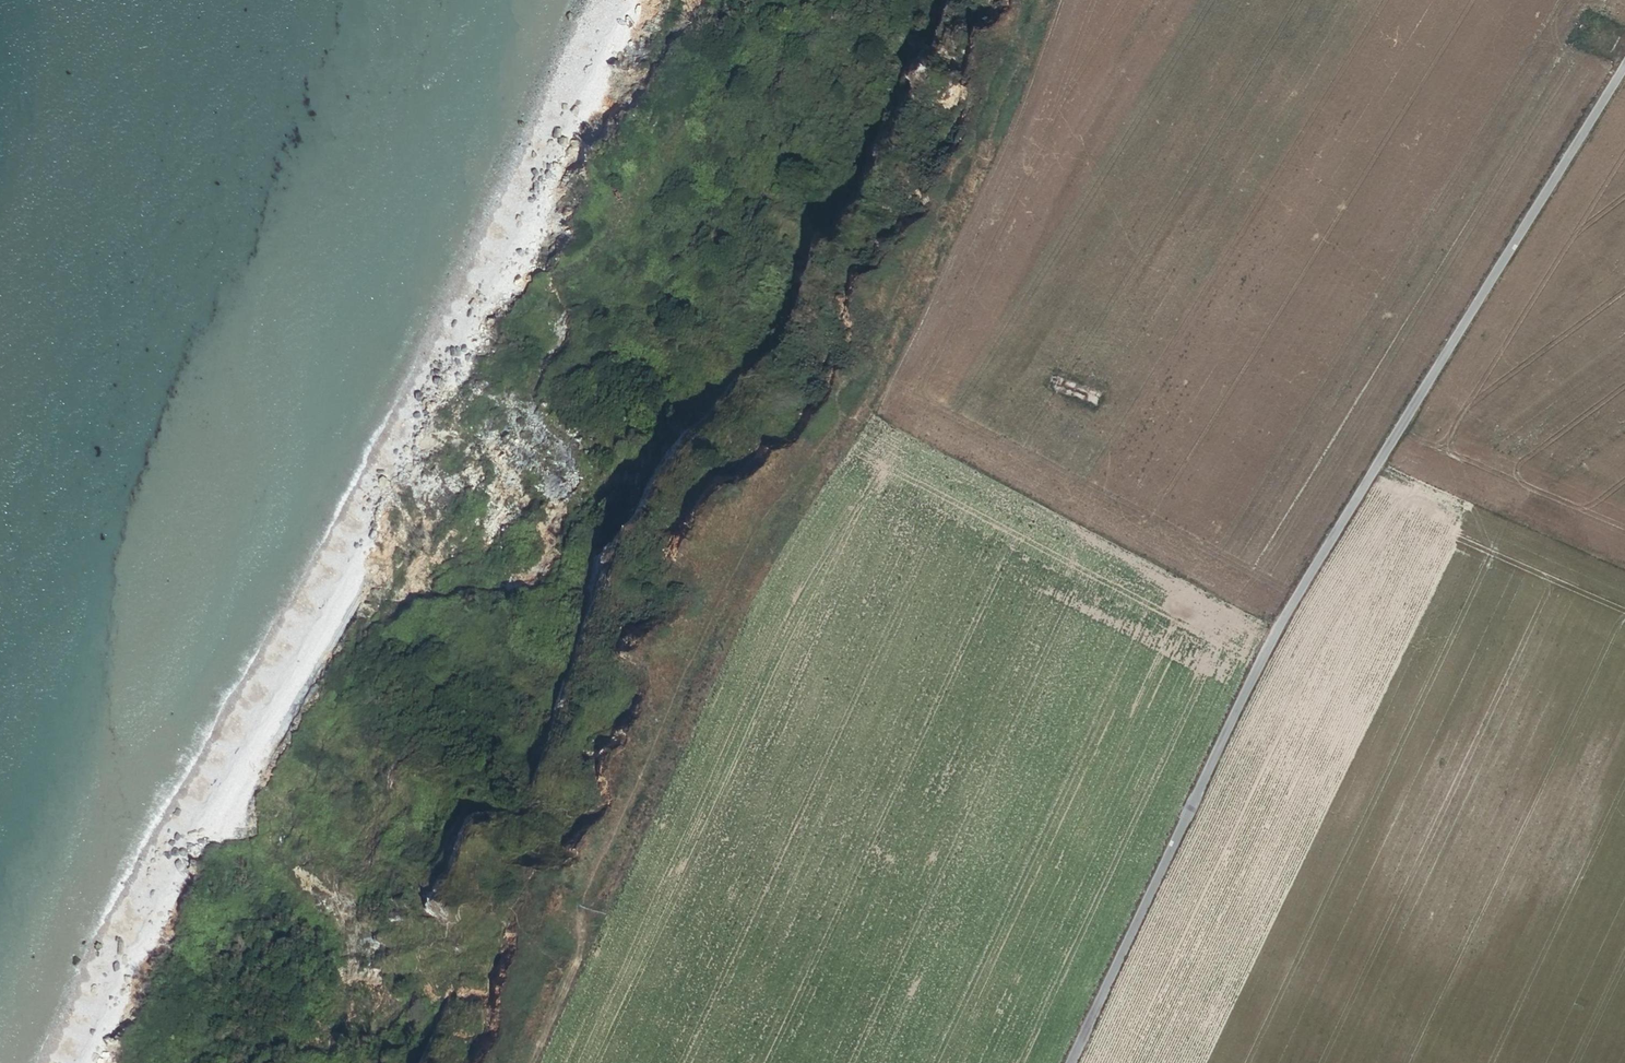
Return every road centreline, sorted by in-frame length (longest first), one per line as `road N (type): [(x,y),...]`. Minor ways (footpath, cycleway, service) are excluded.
road 1 (unclassified): [(1624,64),(1270,640),(1069,1062)]
road 2 (track): [(582,930),(534,1062)]

